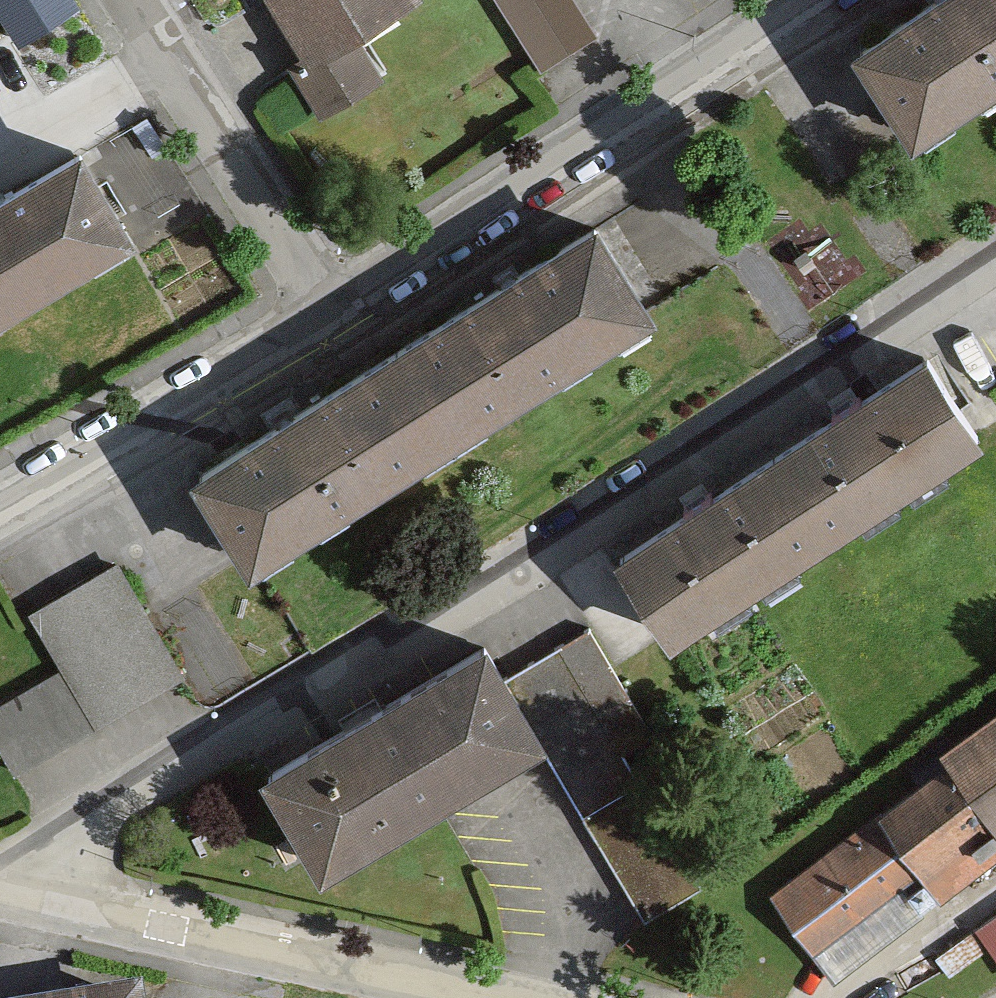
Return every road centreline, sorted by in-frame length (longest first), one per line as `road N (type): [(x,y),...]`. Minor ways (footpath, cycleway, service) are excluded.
road 1 (residential): [(995,245),(15,883)]
road 2 (residential): [(317,301),(802,0)]
road 3 (residential): [(506,997),(15,883)]
road 4 (residential): [(0,497),(317,301)]
road 5 (residential): [(135,0),(317,301)]

